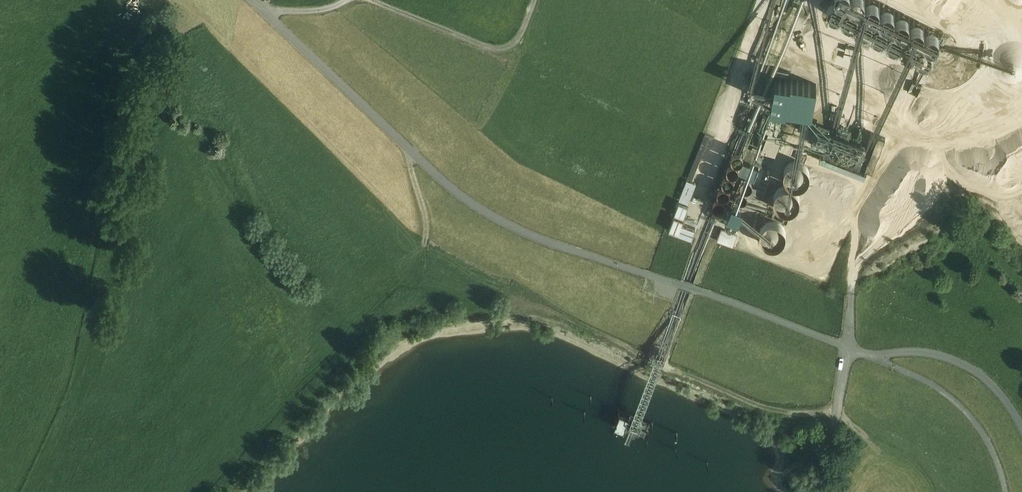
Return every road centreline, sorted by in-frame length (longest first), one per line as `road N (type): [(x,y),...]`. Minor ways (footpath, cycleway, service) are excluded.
road 1 (track): [(286,392),(307,395),(382,319),(416,305),(457,313),(542,306),(665,366),(787,409),(838,401),(852,342)]
road 2 (track): [(1006,491),(972,409),(910,362),(876,351)]
road 3 (track): [(536,0),(522,36),(497,50),(372,0)]

